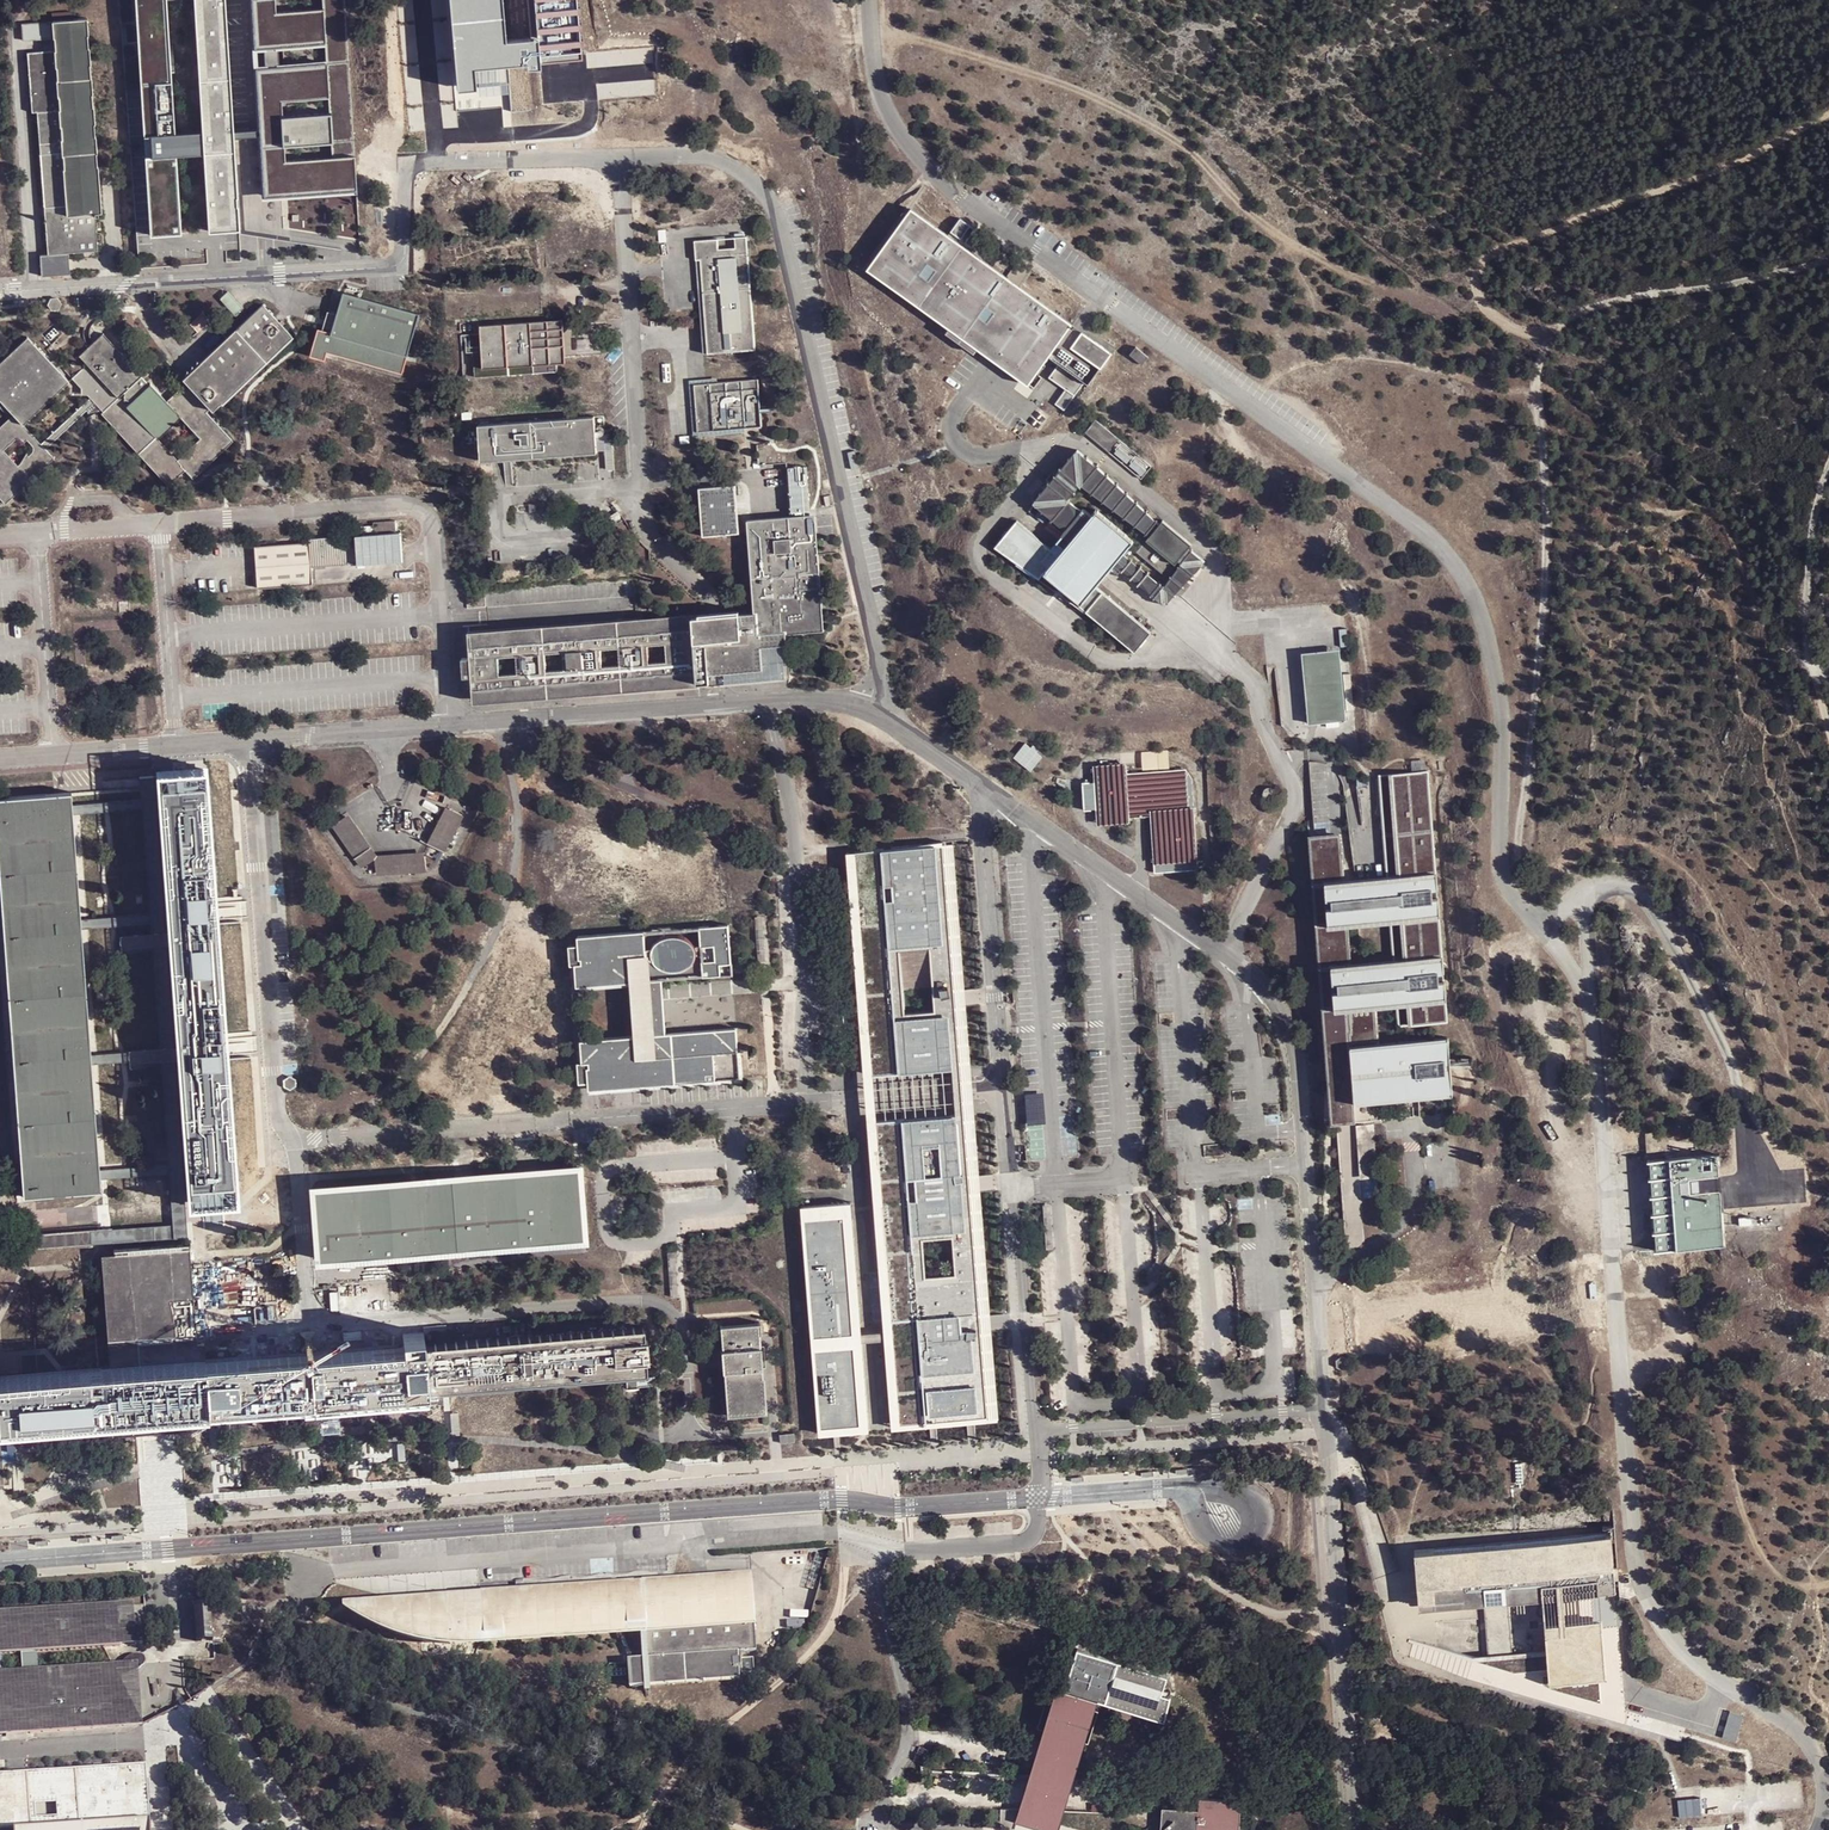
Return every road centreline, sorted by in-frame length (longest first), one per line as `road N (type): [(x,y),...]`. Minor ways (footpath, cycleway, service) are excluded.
road 1 (unclassified): [(870,0),(881,94),(916,154),(961,196),(1433,544),(1476,602),(1503,724),(1500,873),(1588,987),(1595,1017),(1635,1562),(1678,1649),(1814,1748),(1824,1800),(1818,1829)]
road 2 (track): [(1438,300),(1388,289),(1262,224),(1191,151),(1080,90),(929,42),(872,31),(840,38),(861,154),(860,275),(869,296),(924,349)]
road 3 (unclassified): [(870,709),(879,668),(773,201),(761,186),(741,168),(691,156),(438,160)]
road 4 (unclassified): [(979,790),(1009,1173),(1034,1423),(1042,1432)]
road 5 (unclassified): [(0,540),(417,509),(436,546),(452,727)]
road 6 (track): [(1551,337),(1537,399),(1546,598),(1511,896)]
road 7 (unclassified): [(438,160),(406,176),(404,251),(382,269),(0,292)]
road 8 (track): [(1828,117),(1723,173),(1486,263),(1475,290),(1482,306),(1515,329),(1551,337)]
road 9 (unclassified): [(1323,1408),(1292,1034),(1267,994),(1221,955)]
road 10 (unclassified): [(452,727),(0,760)]
road 11 (unclassified): [(870,709),(845,701),(452,727)]
road 12 (track): [(1227,385),(1229,403),(1300,522),(1354,598),(1372,757)]
road 13 (unclassified): [(1355,1829),(1325,1435)]
road 14 (unclassified): [(1184,629),(1255,686),(1293,791),(1292,813),(1221,955)]
road 15 (unclassified): [(1184,629),(1141,662),(1120,664),(992,578),(985,534),(1037,478),(1034,449)]
road 16 (unclassified): [(947,1829),(874,1824),(909,1729),(881,1545)]
road 17 (unclassified): [(1034,449),(1079,442),(1201,538),(1215,556),(1212,592),(1184,629)]
road 18 (unclassified): [(1325,1435),(1341,1435),(1406,1628),(1480,1622)]
road 19 (unclassified): [(1221,955),(979,790)]
road 20 (track): [(1828,261),(1600,307),(1551,337)]
road 21 (unclassified): [(1042,1432),(1323,1408)]
road 22 (unclassified): [(1042,1432),(1038,1529),(1029,1540),(920,1550),(881,1545)]
road 23 (track): [(1817,671),(1808,621),(1810,553),(1828,475)]
road 24 (unclassified): [(986,373),(954,415),(957,445),(981,457),(1034,449)]
road 25 (unclassified): [(438,160),(424,0)]
road 26 (unclassified): [(979,790),(870,709)]
road 27 (track): [(1448,1062),(1474,1065),(1470,1117),(1456,1130),(1435,1126)]

